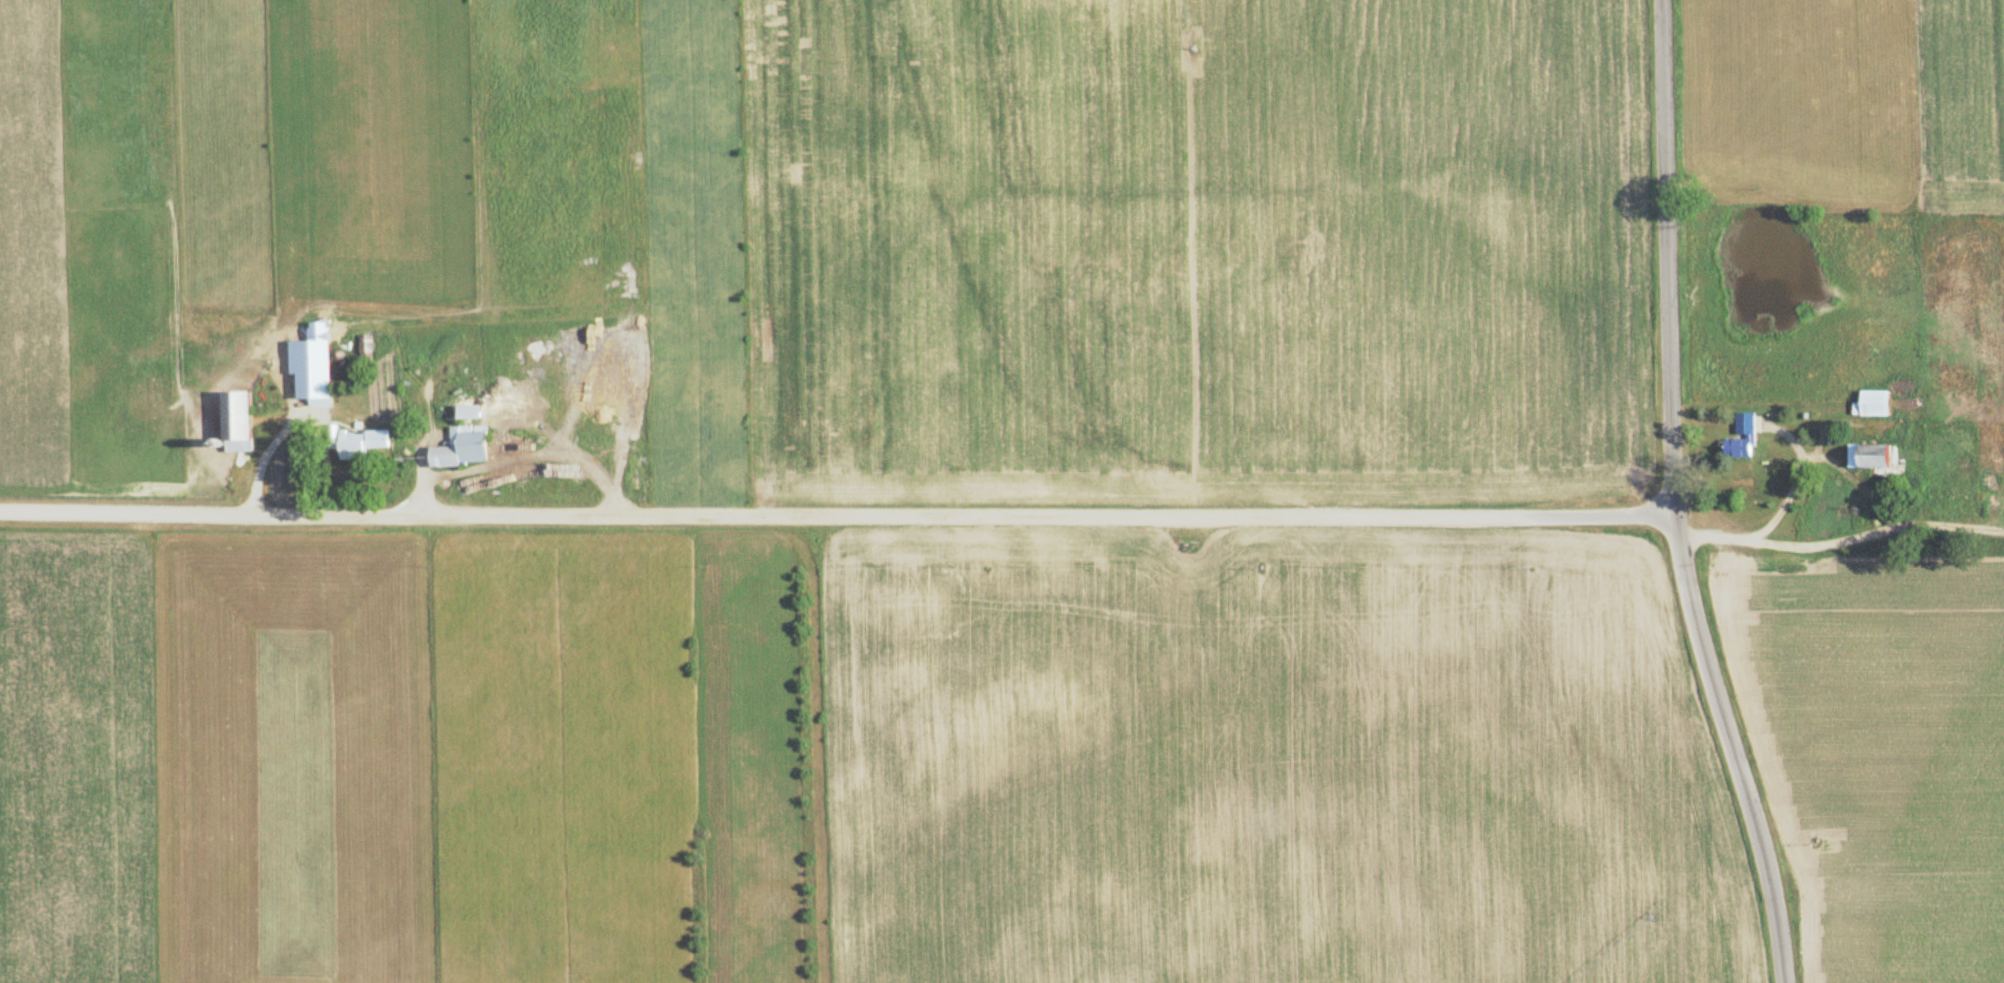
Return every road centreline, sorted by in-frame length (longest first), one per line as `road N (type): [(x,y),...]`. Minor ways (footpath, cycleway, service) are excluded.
road 1 (residential): [(0,509),(1680,511)]
road 2 (residential): [(1682,536),(1665,0)]
road 3 (residential): [(1784,982),(1775,881),(1700,604)]
road 4 (residential): [(1816,536),(2003,536)]
road 5 (residential): [(1816,536),(1682,536)]

